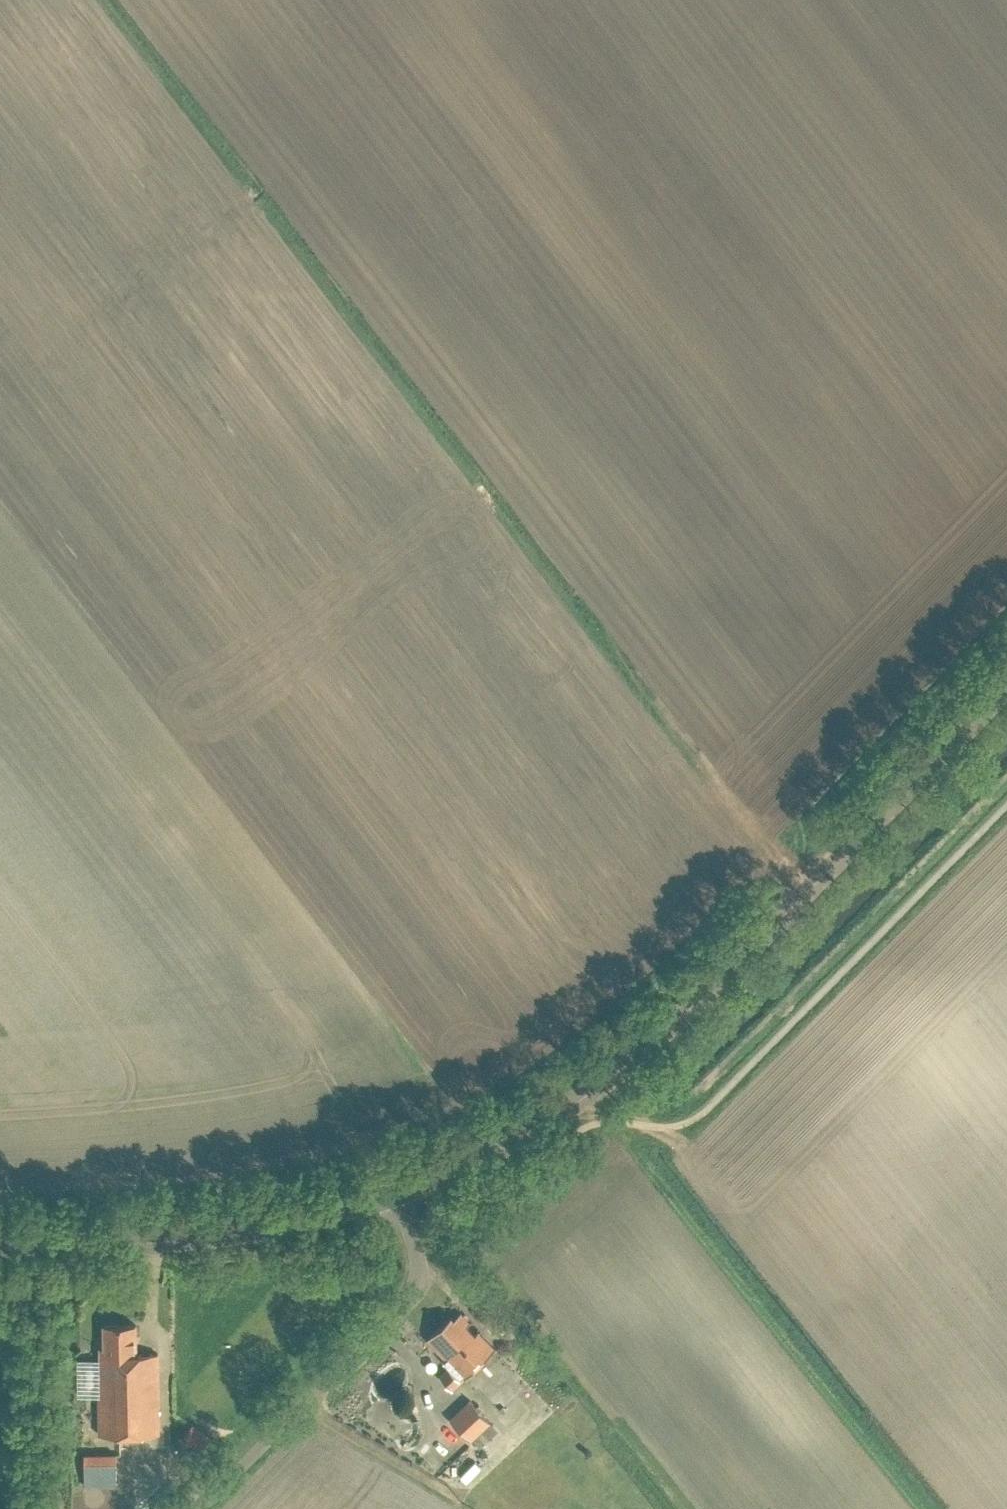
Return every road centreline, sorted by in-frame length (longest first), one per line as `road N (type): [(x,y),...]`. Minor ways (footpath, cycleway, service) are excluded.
road 1 (tertiary): [(1006,682),(637,1057),(519,1136),(397,1199)]
road 2 (tertiary): [(0,1246),(165,1243),(397,1199)]
road 3 (unclassified): [(199,1508),(409,1287),(421,1262),(397,1199)]

